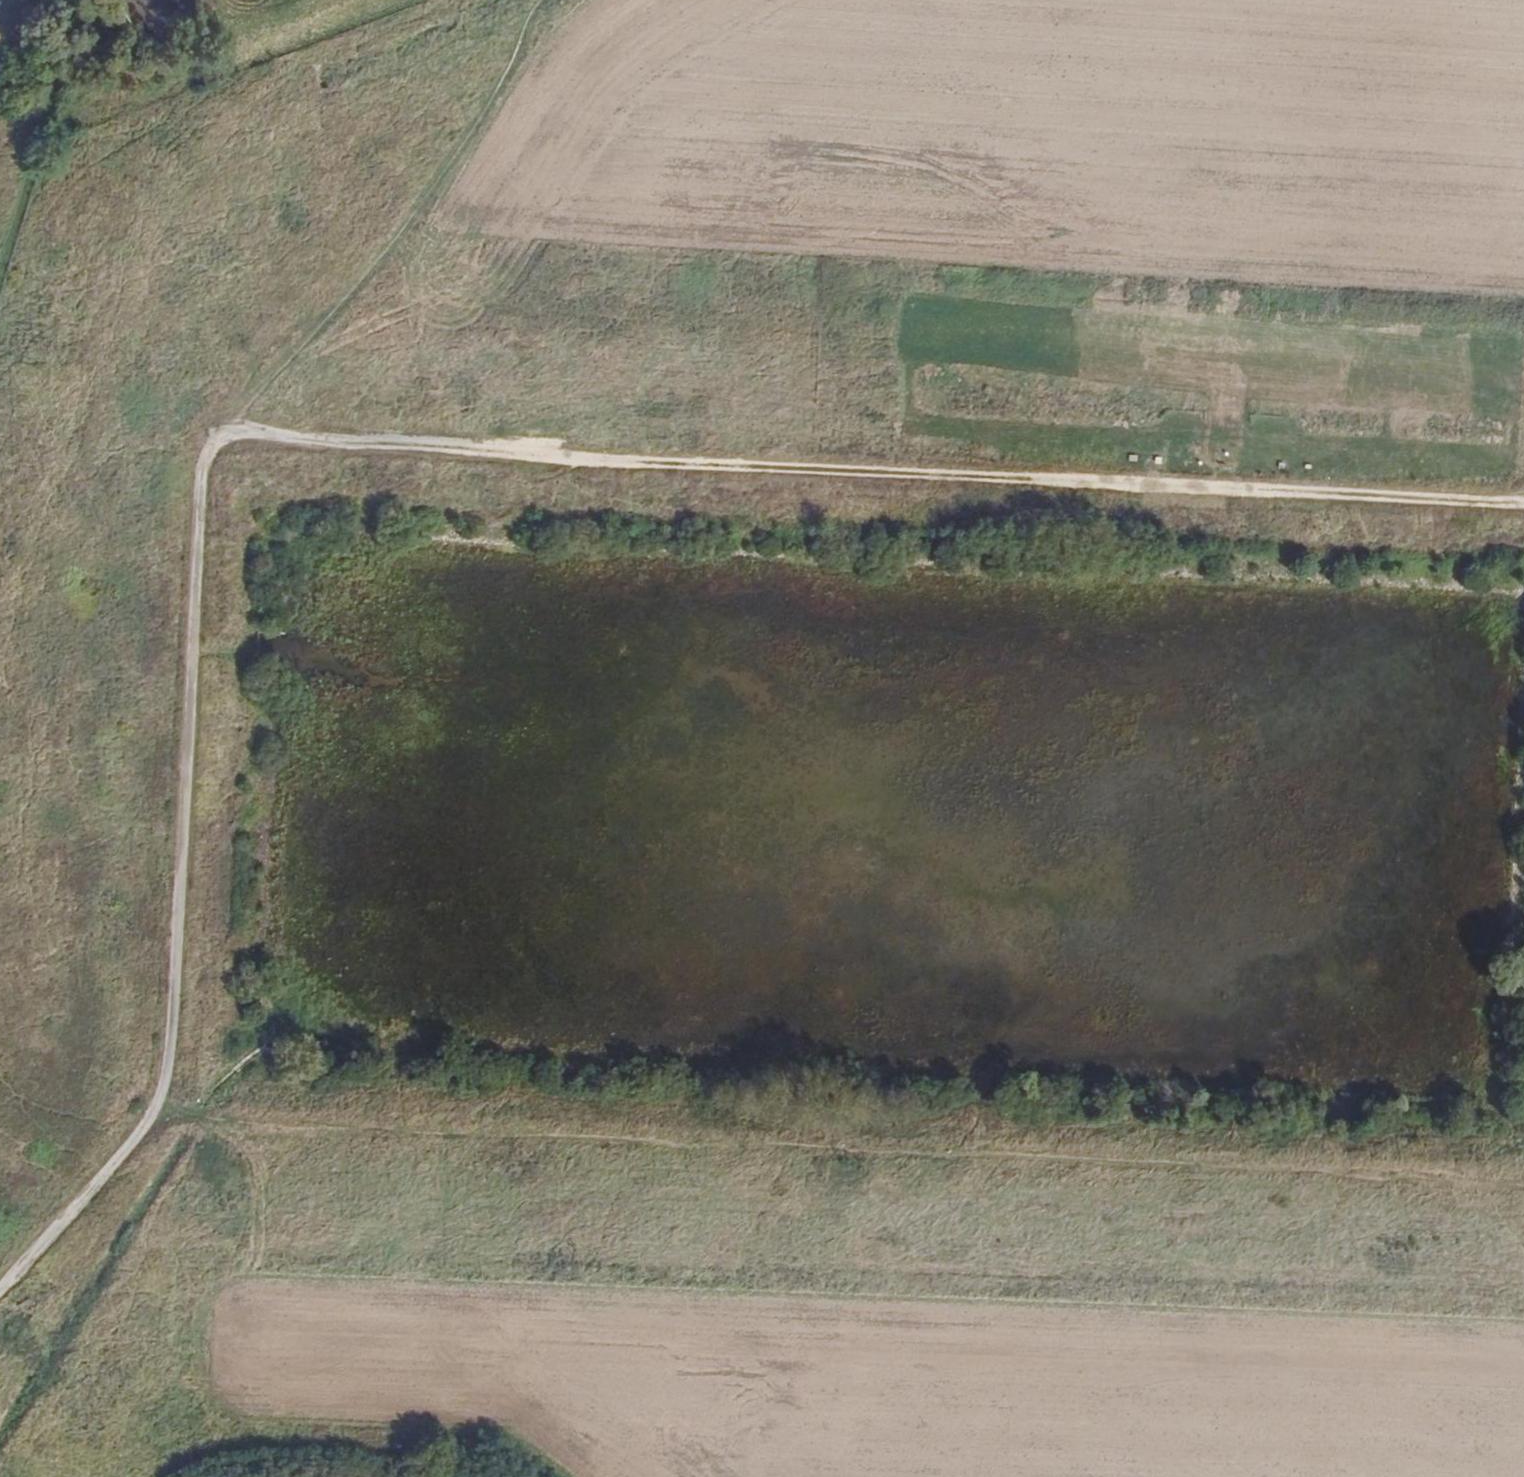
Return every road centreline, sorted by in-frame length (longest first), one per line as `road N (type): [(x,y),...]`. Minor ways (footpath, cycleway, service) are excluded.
road 1 (track): [(237,428),(866,475),(1523,501)]
road 2 (track): [(0,1280),(177,1085),(221,444),(249,414)]

